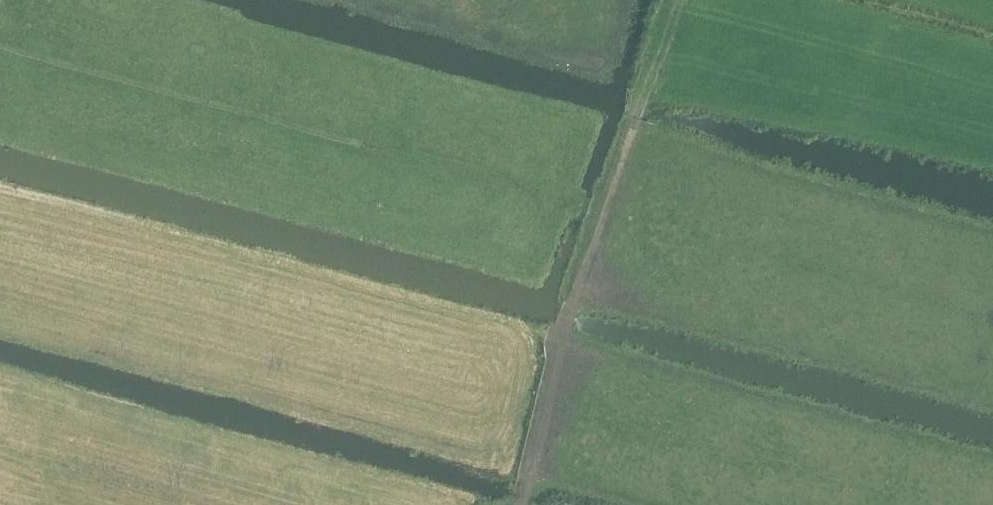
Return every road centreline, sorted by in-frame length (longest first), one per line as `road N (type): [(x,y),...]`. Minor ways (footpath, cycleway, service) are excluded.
road 1 (track): [(672,0),(576,295),(527,504)]

